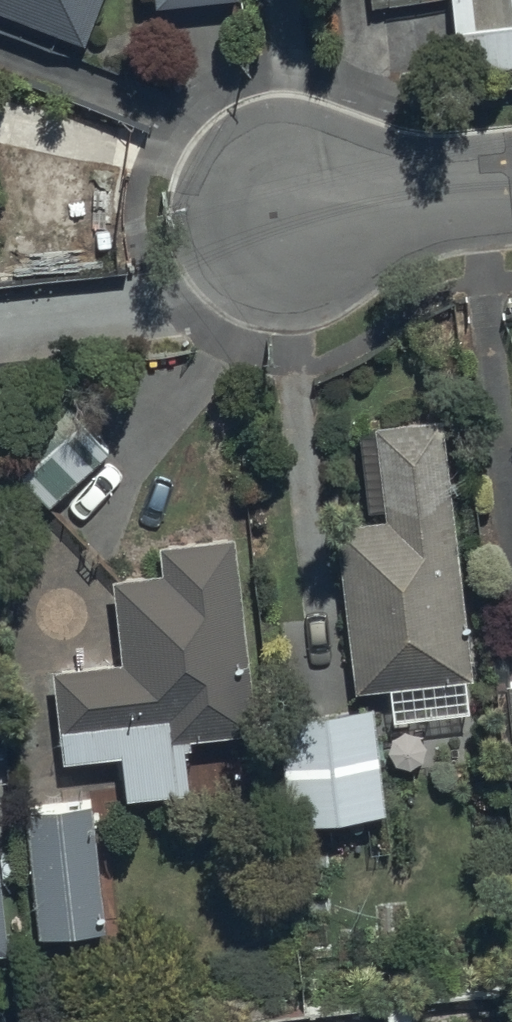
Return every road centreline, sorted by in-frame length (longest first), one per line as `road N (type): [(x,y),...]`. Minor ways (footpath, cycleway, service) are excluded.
road 1 (residential): [(511,190),(265,215)]

